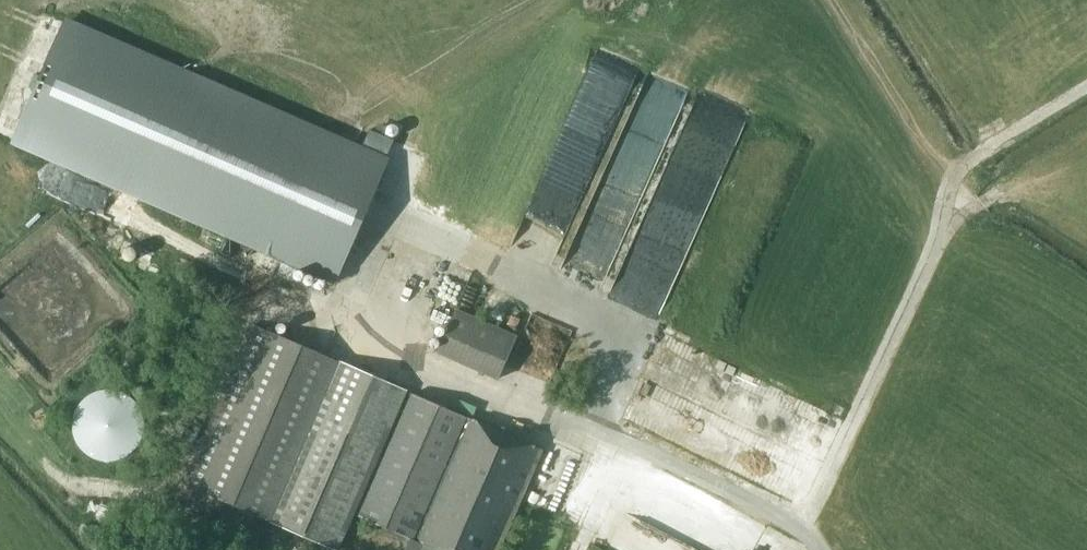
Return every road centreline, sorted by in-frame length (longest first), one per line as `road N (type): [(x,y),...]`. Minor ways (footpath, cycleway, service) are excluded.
road 1 (track): [(801,528),(941,229),(1004,194)]
road 2 (track): [(234,305),(161,493),(261,541),(257,549)]
road 3 (track): [(941,229),(957,173),(976,154),(1086,86)]

